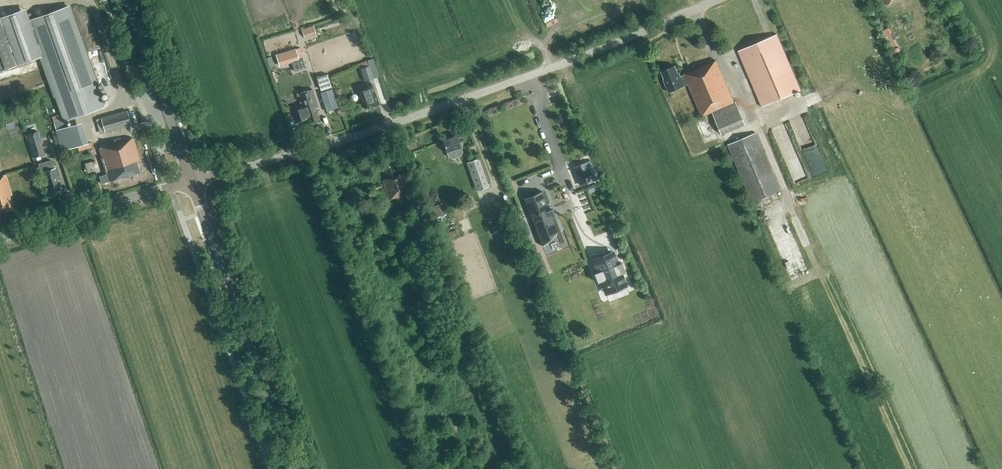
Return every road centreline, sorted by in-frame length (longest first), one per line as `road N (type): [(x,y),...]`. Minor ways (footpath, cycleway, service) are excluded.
road 1 (unclassified): [(195,182),(379,132),(719,0)]
road 2 (secondary): [(296,468),(195,182)]
road 3 (tertiary): [(0,241),(195,182)]
road 4 (secondary): [(195,182),(128,0)]

